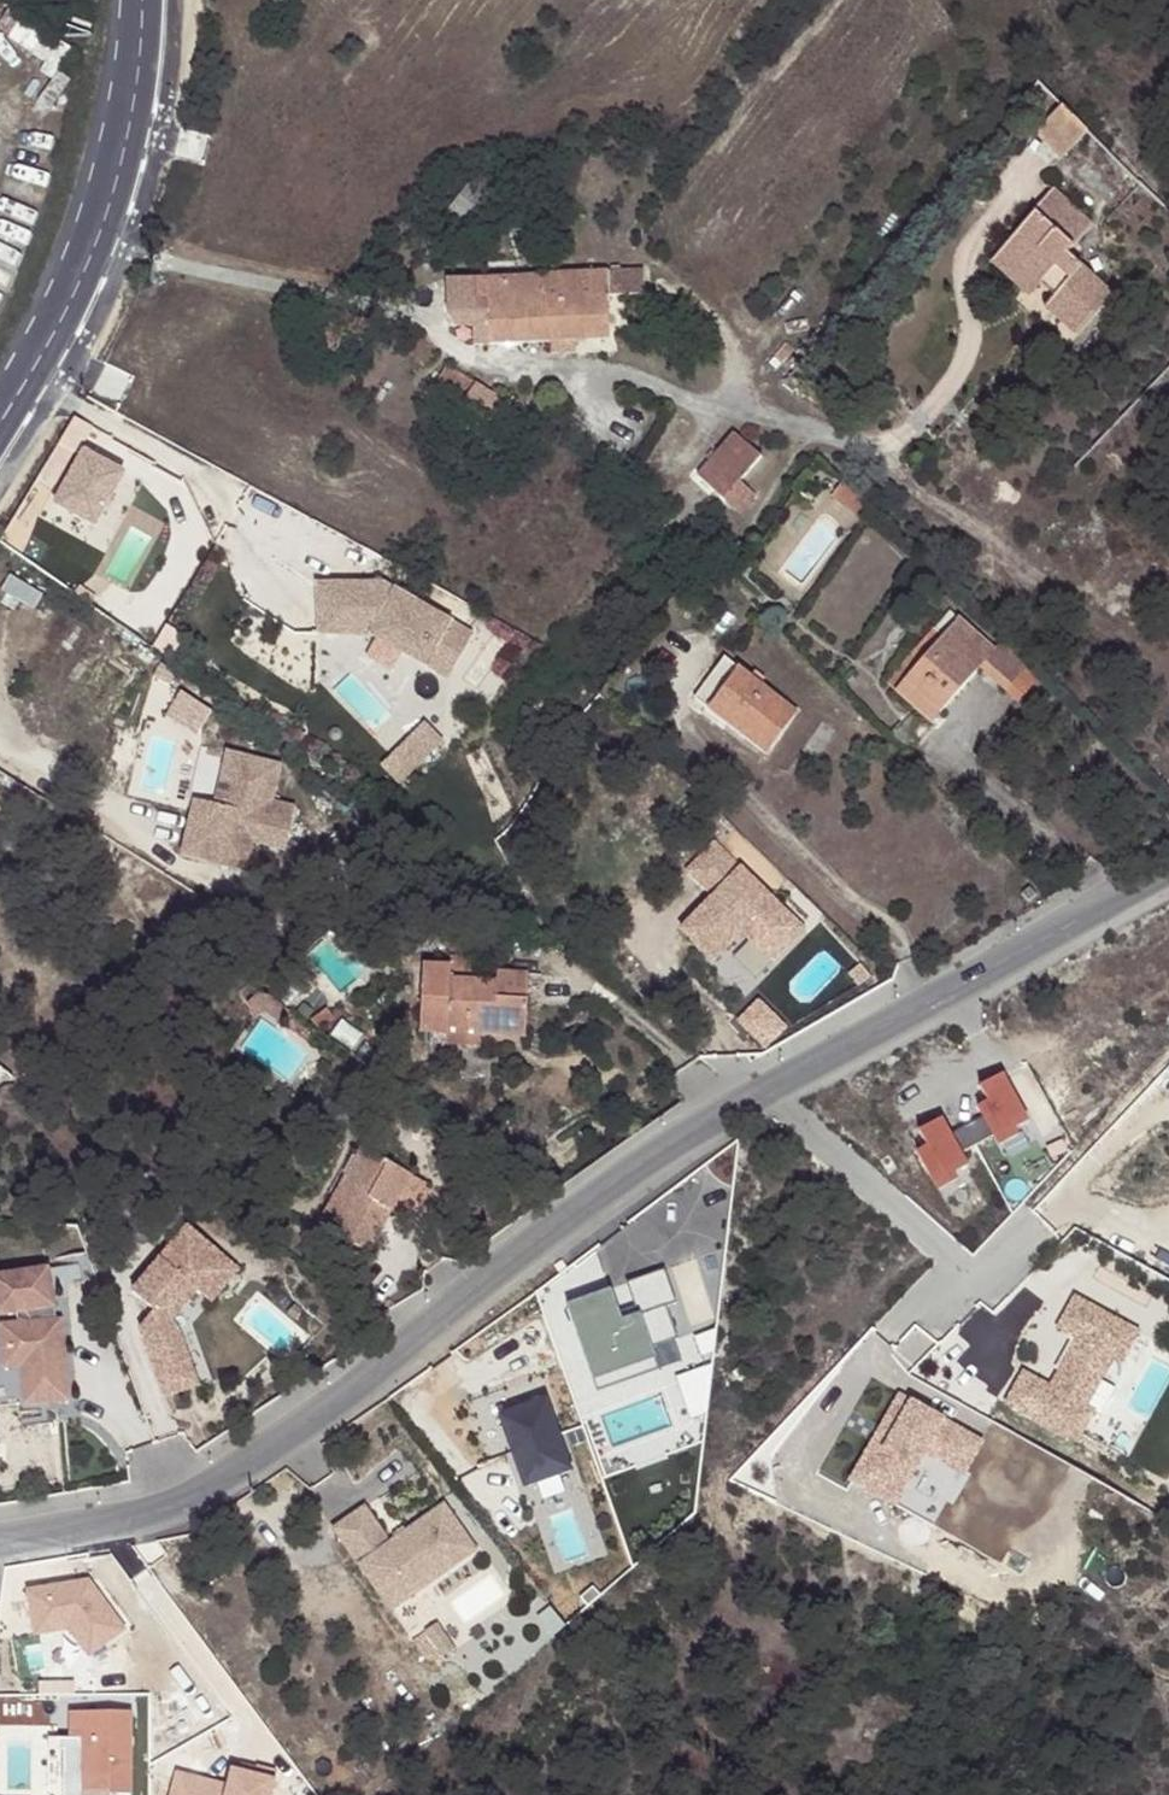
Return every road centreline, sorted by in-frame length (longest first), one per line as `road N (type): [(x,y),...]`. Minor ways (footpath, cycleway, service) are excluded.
road 1 (residential): [(1168,863),(758,1090),(232,1478),(115,1524),(0,1541)]
road 2 (tertiary): [(0,467),(79,339),(112,255),(150,96),(159,0)]
road 3 (tertiary): [(130,0),(89,196),(50,301),(0,385)]

